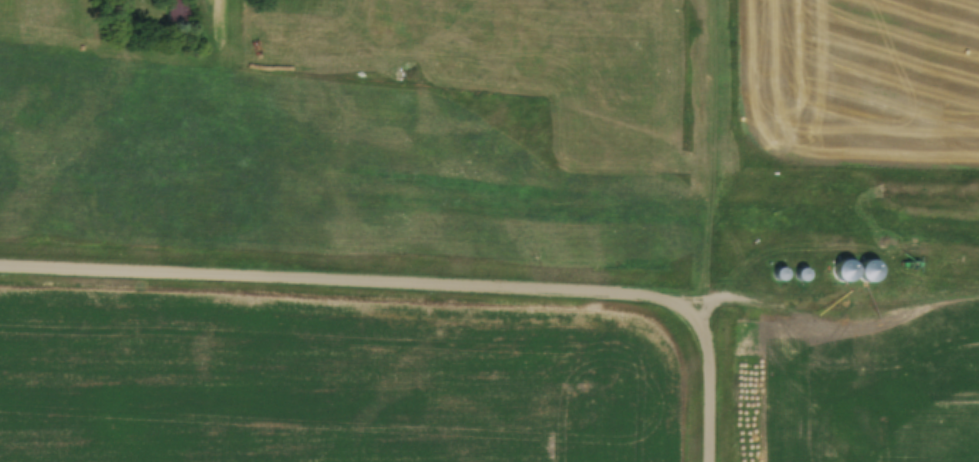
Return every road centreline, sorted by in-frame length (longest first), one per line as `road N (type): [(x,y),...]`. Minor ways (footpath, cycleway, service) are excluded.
road 1 (residential): [(706,461),(706,331),(681,305),(634,293),(0,264)]

